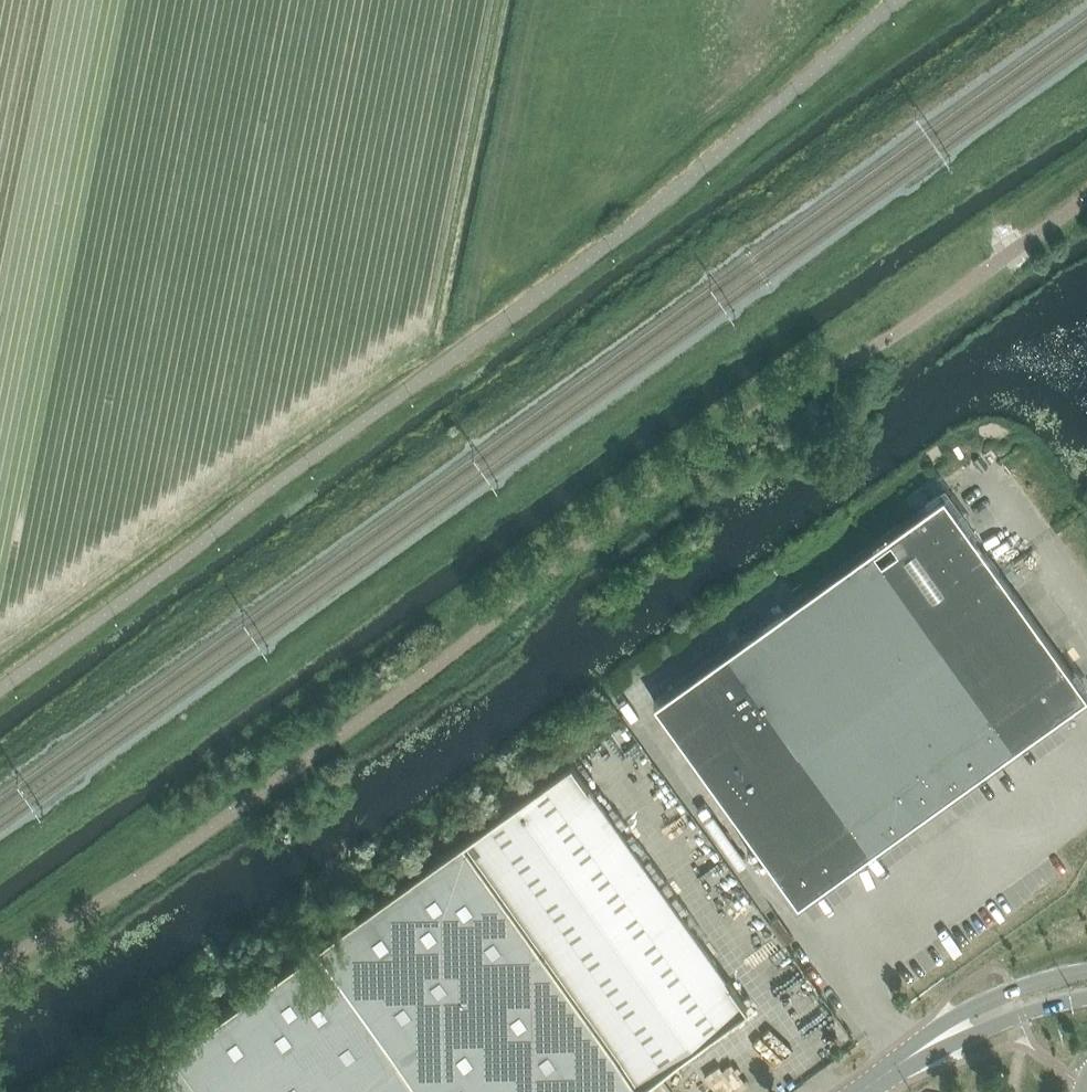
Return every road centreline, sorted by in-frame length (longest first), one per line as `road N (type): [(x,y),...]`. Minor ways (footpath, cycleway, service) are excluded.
road 1 (unclassified): [(1086,972),(1012,990),(929,1047)]
road 2 (unclassified): [(929,1047),(1086,998)]

